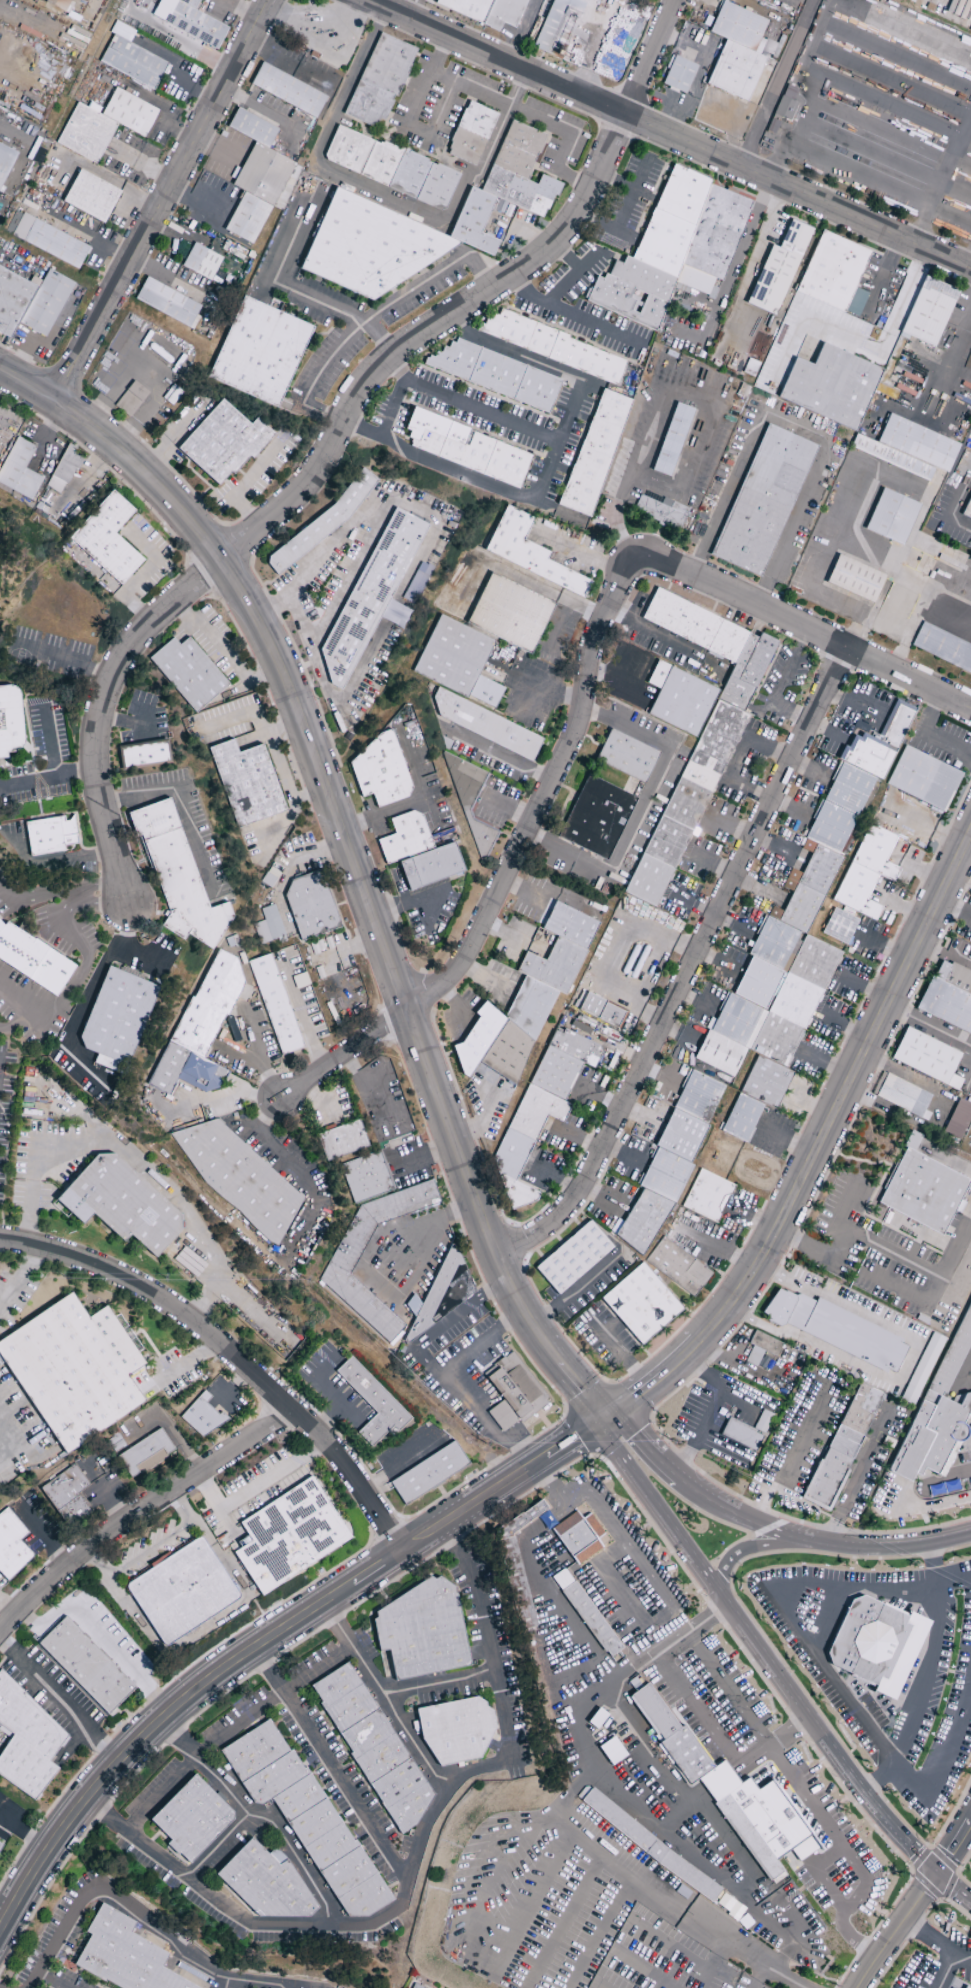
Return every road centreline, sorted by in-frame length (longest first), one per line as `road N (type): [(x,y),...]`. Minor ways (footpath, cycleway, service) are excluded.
road 1 (secondary): [(541,1339),(495,1255),(301,713),(241,592),(133,461),(0,371)]
road 2 (residential): [(130,902),(95,779),(93,728),(124,658),(295,501),(367,380),(393,354),(535,264),(566,235),(626,117)]
road 3 (tertiary): [(0,1938),(70,1825),(148,1734),(254,1649),(528,1471)]
road 4 (residential): [(495,1255),(548,1227),(581,1192),(847,650)]
road 5 (tertiary): [(605,1419),(685,1361),(760,1266),(970,834)]
road 6 (residential): [(278,1099),(409,1011),(463,964),(579,729),(601,630),(635,564),(655,561)]
road 7 (residential): [(970,273),(365,0)]
road 8 (residential): [(403,1553),(329,1445),(175,1309),(103,1269),(0,1241)]
road 9 (residential): [(53,403),(271,0)]
road 10 (secondary): [(690,1550),(878,1812),(938,1874)]
road 11 (residential): [(296,1417),(124,1524),(0,1633)]
road 12 (residential): [(970,712),(655,561)]
road 13 (secondary): [(970,1535),(885,1550),(827,1546),(753,1524),(686,1484)]
road 14 (secondary): [(605,1419),(690,1550)]
road 15 (residential): [(626,117),(678,0)]

